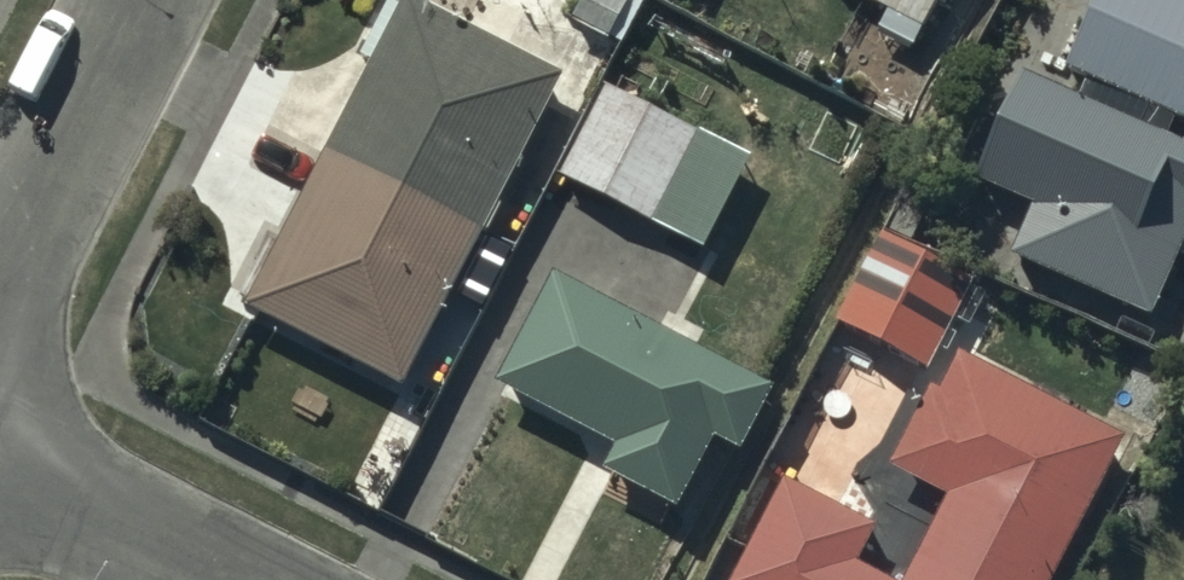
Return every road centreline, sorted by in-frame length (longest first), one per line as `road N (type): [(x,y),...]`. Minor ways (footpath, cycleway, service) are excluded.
road 1 (residential): [(0,294),(149,0)]
road 2 (residential): [(220,579),(0,468)]

